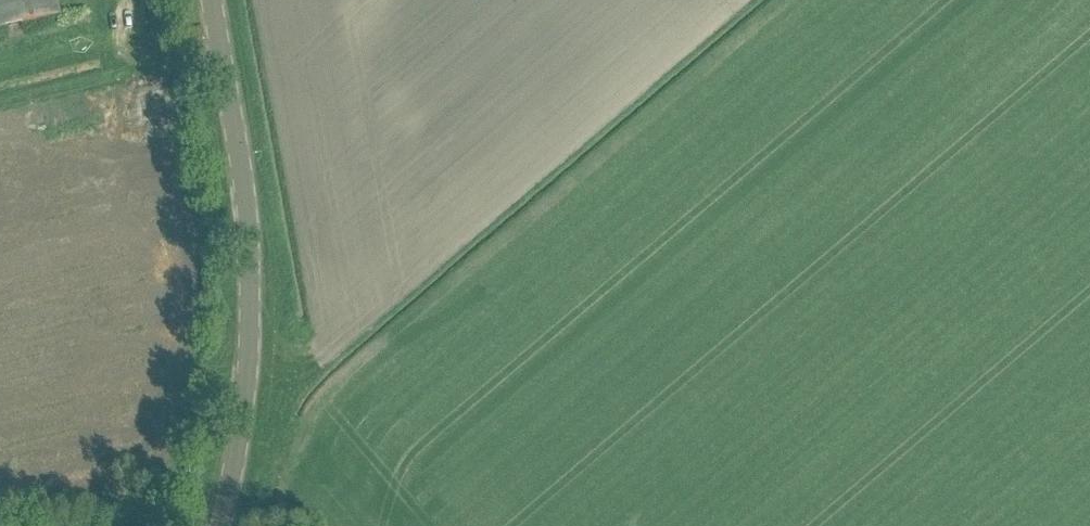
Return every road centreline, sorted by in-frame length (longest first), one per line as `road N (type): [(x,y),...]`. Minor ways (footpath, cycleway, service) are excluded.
road 1 (tertiary): [(220,525),(250,322),(241,163),(211,0)]

